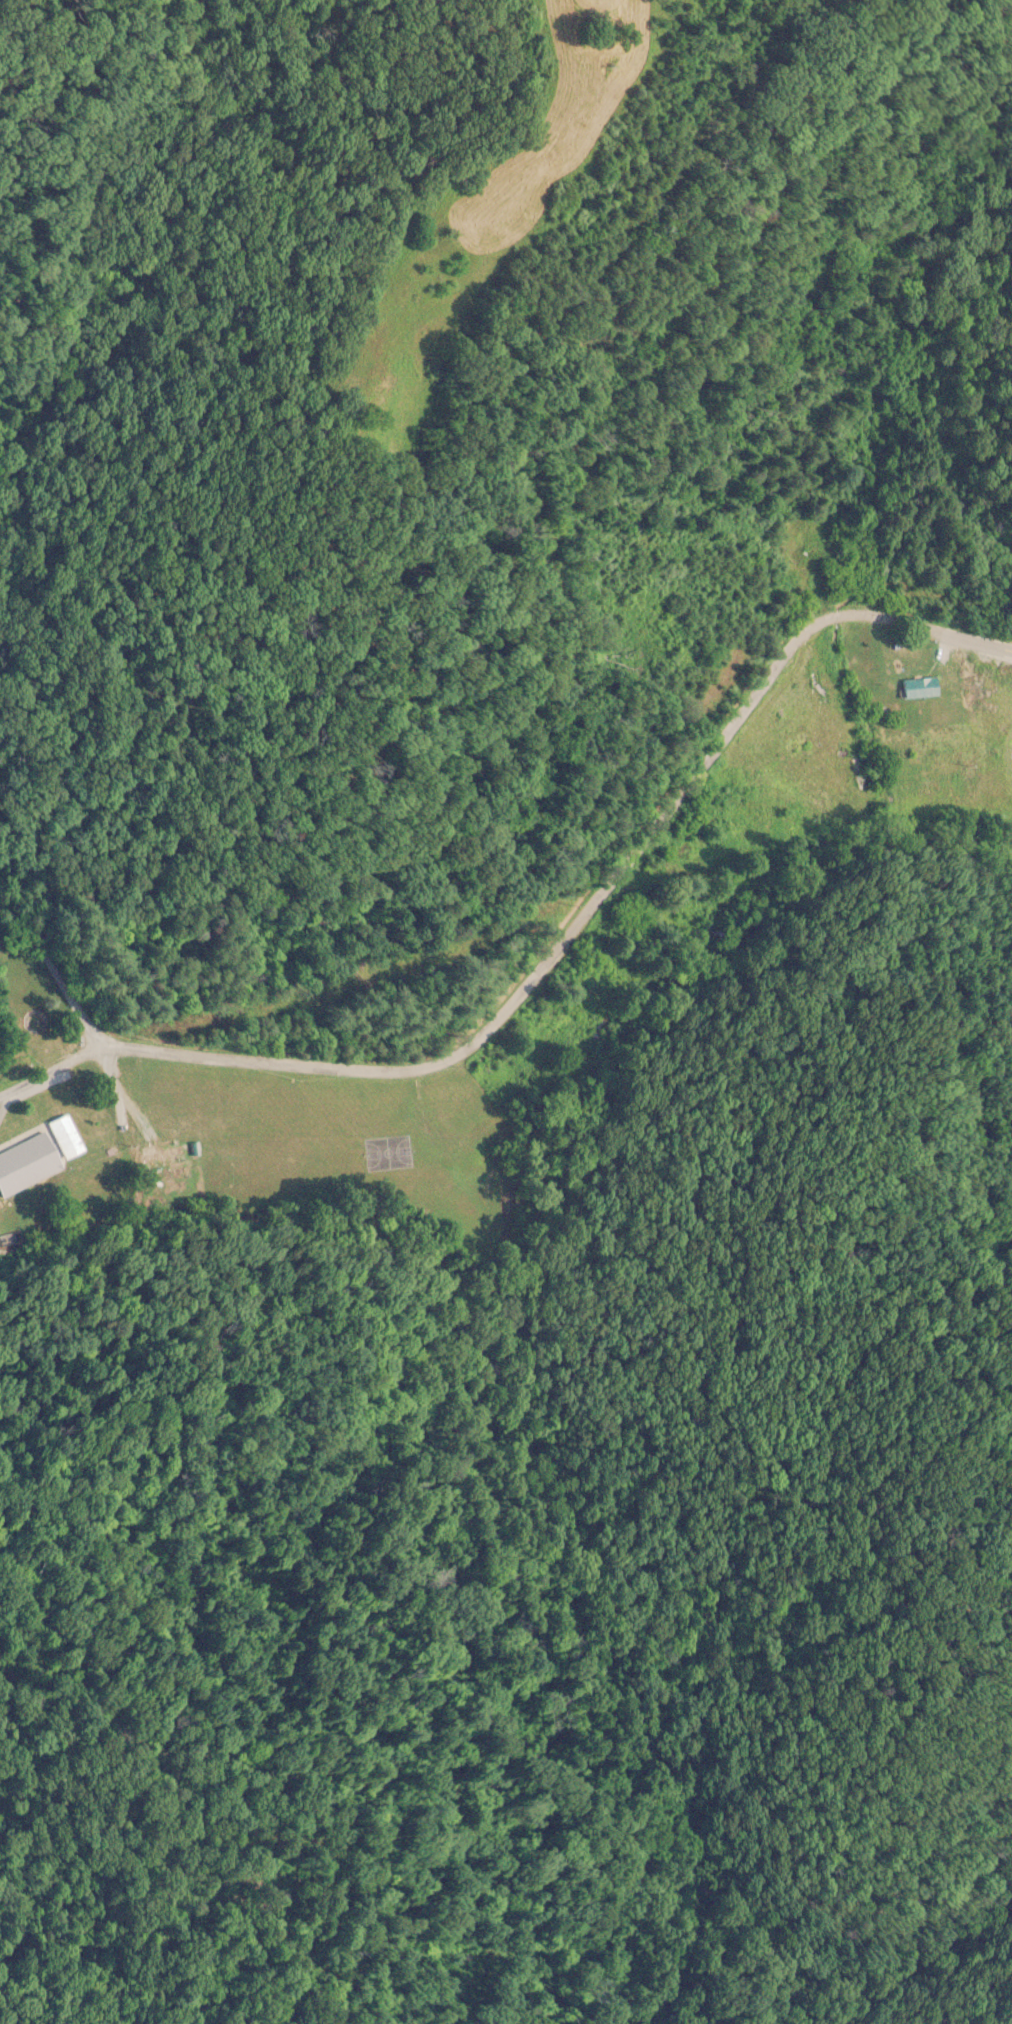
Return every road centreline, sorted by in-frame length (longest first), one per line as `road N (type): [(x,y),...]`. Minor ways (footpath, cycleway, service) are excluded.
road 1 (residential): [(0,1102),(67,1068),(116,1057),(390,1073),(467,1047),(796,636),(848,613),(909,620),(1011,653)]
road 2 (residential): [(116,1057),(110,1008),(0,850)]

